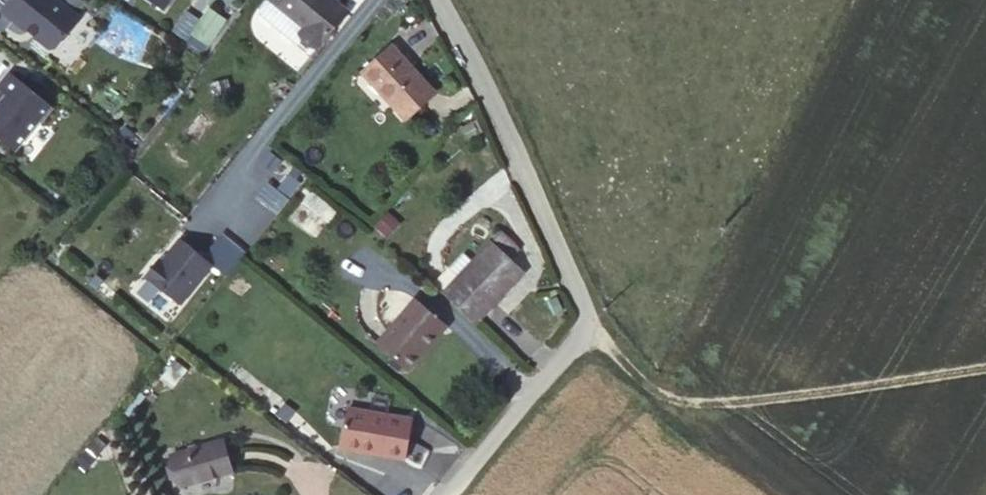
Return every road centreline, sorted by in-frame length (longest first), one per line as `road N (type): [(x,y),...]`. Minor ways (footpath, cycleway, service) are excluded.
road 1 (residential): [(449,494),(592,317),(440,0)]
road 2 (track): [(985,372),(788,401),(719,401),(639,380),(592,317)]

